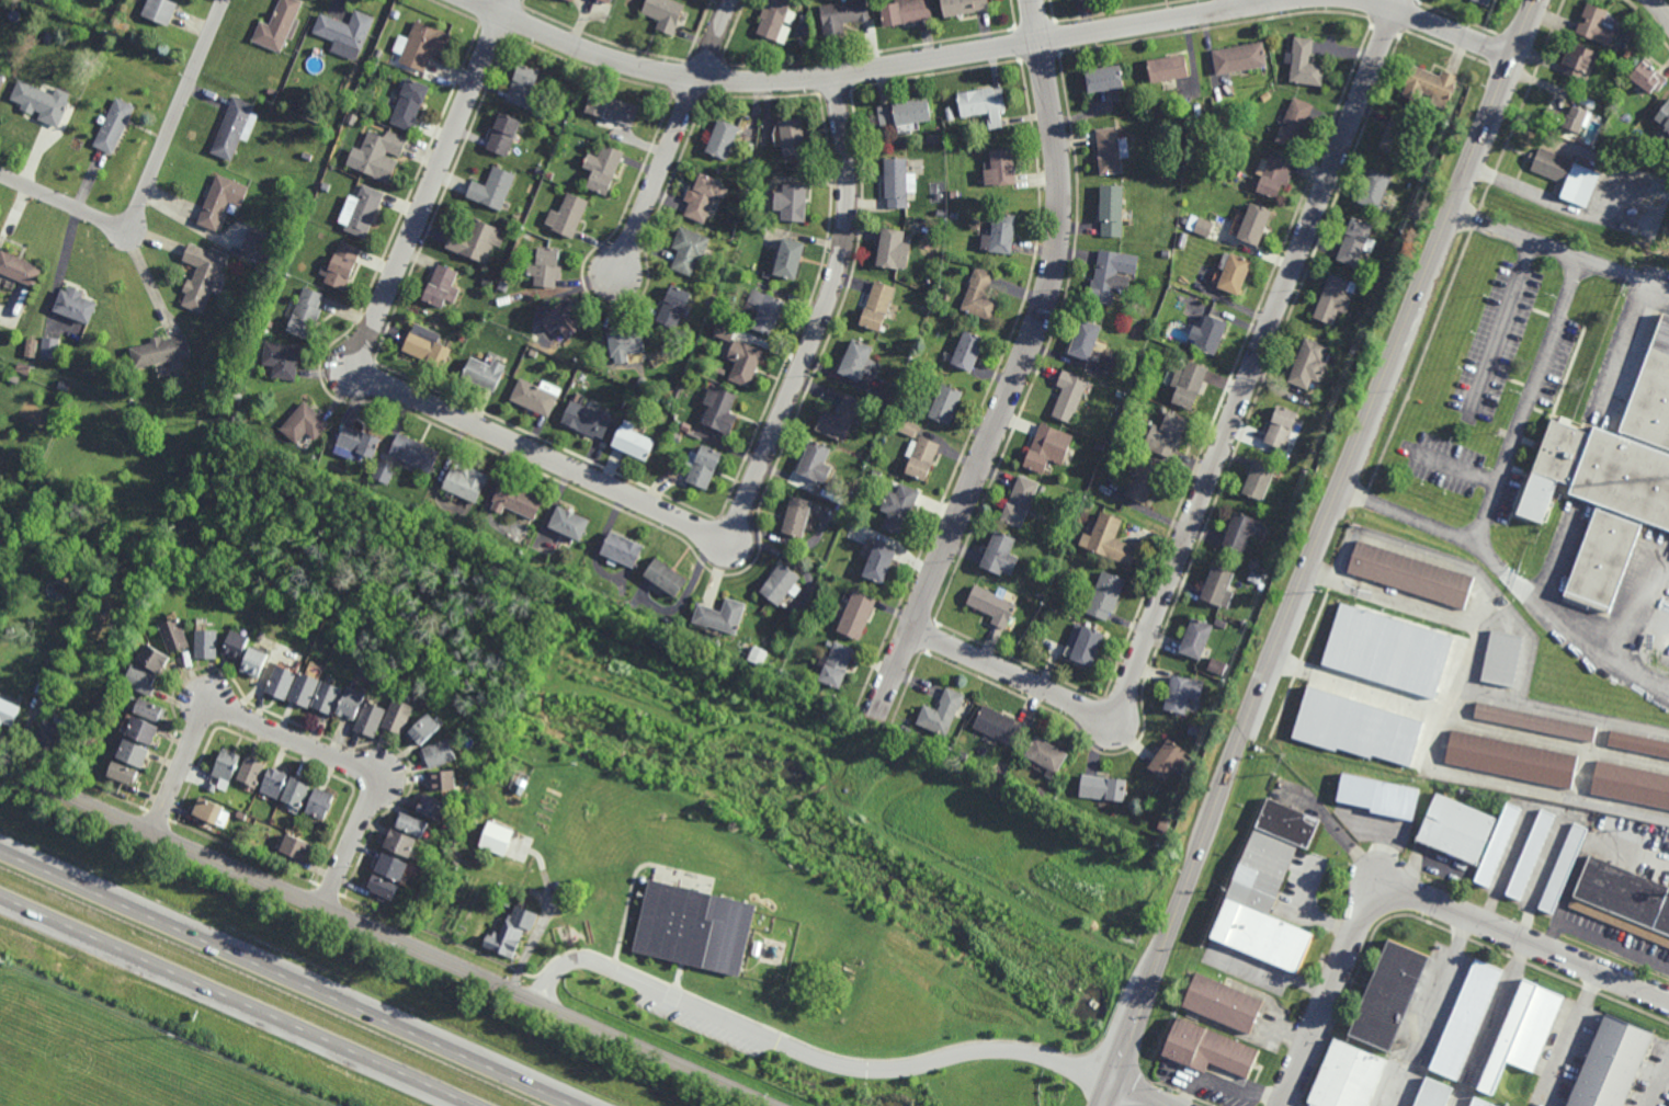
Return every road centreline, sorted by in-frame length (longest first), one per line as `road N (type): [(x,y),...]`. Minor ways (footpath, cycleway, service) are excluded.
road 1 (residential): [(507,0),(365,346),(365,367),(378,380),(699,528),(726,532),(738,523),(838,274),(851,198),(834,76)]
road 2 (residential): [(1535,0),(1291,607),(1102,1105)]
road 3 (residential): [(911,631),(1074,704),(1104,710),(1120,704),(1400,0)]
road 4 (residential): [(1299,0),(834,76),(757,80),(700,79),(612,59),(469,0)]
road 5 (residential): [(773,1105),(0,767)]
road 6 (residential): [(1033,0),(1059,169),(1055,269),(875,715)]
road 7 (motorway): [(577,1105),(0,851)]
road 8 (residential): [(1668,1003),(1413,897),(1393,896),(1363,911),(1284,1105)]
road 9 (motorway): [(0,897),(474,1105)]
road 10 (residential): [(154,836),(203,718),(220,710),(241,717),(371,778),(368,806),(323,909)]
road 11 (residential): [(224,0),(128,220),(105,220),(0,175)]
road 12 (residential): [(700,79),(622,267)]
road 13 (residential): [(1512,56),(1354,0)]

